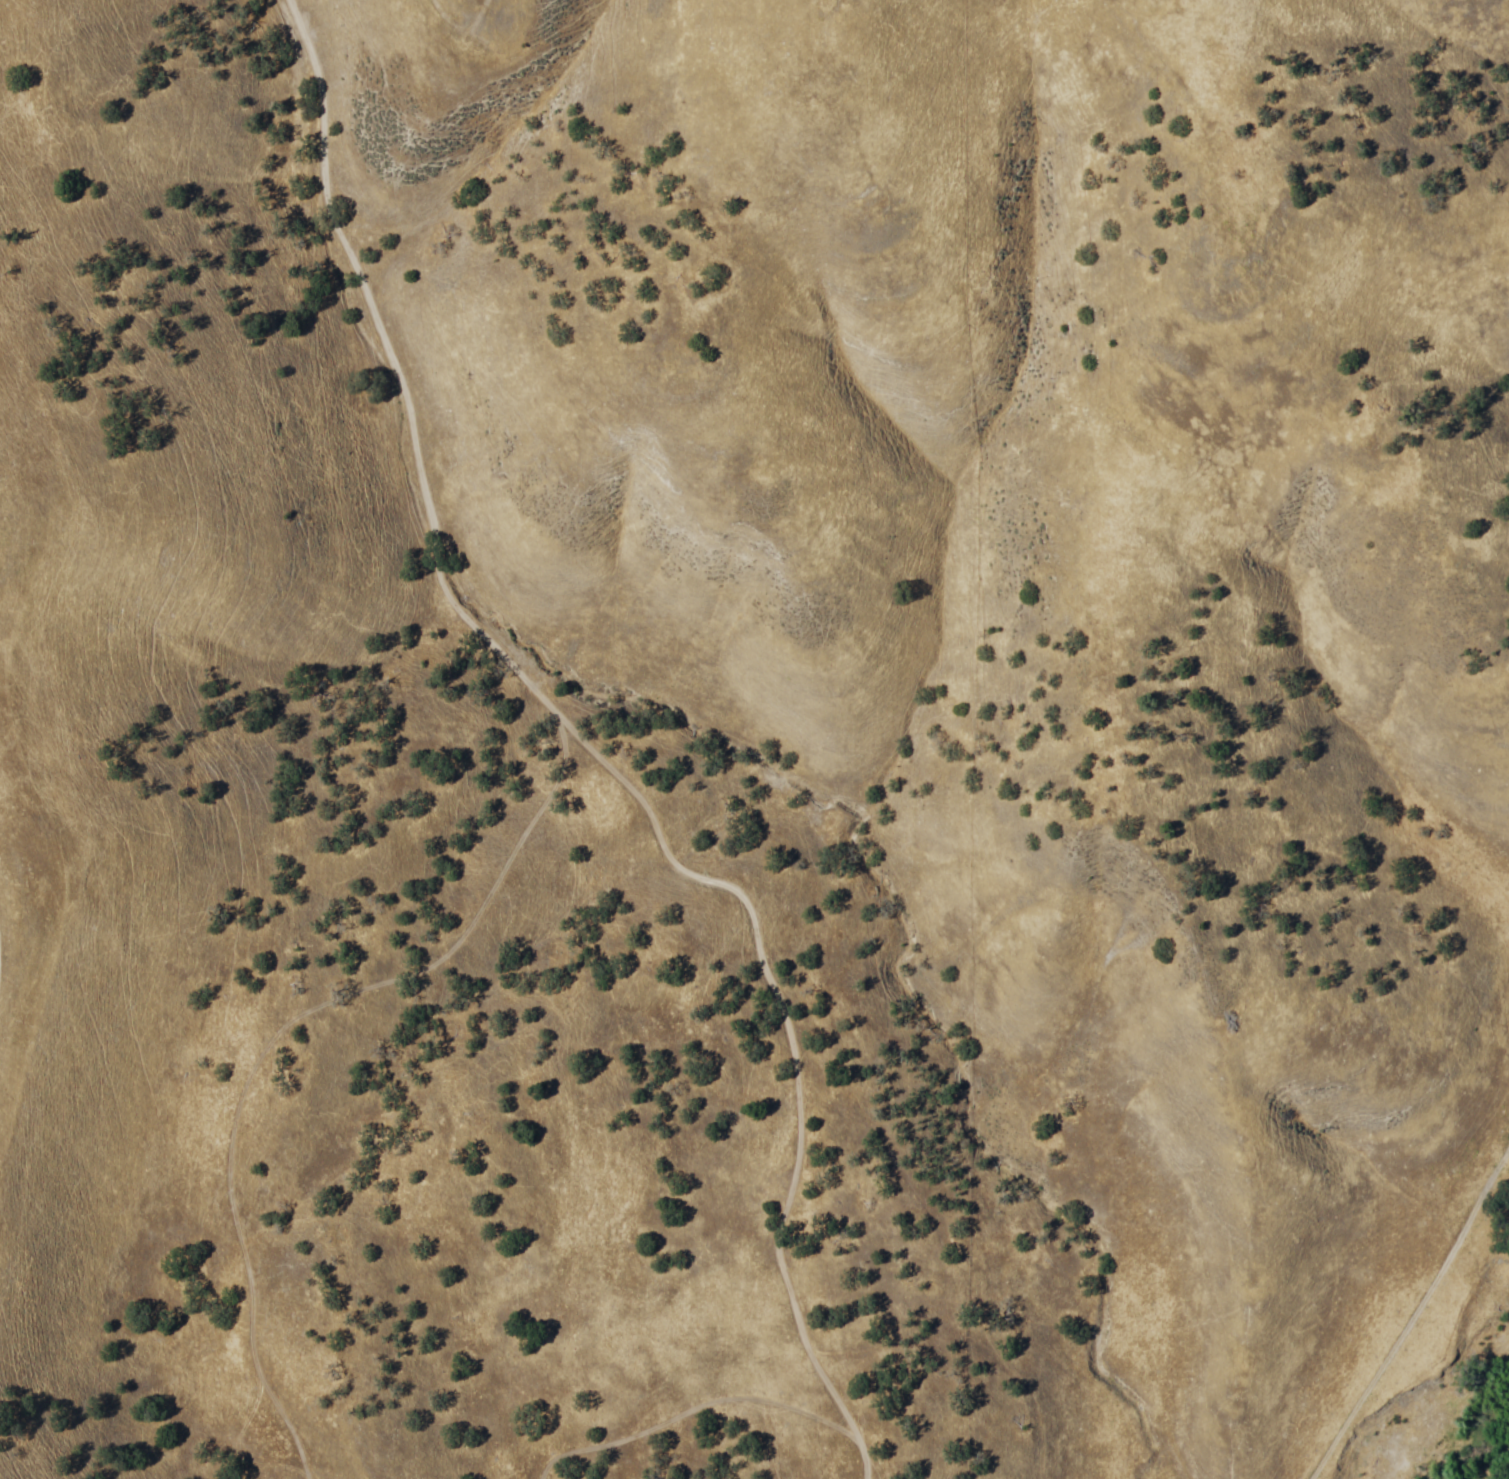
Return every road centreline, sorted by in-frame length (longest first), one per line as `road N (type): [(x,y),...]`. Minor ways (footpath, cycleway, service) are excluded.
road 1 (track): [(884,1478),(891,1435),(823,1303),(803,1233),(844,1101),(734,882),(633,775),(488,652),(403,431),(288,0)]

